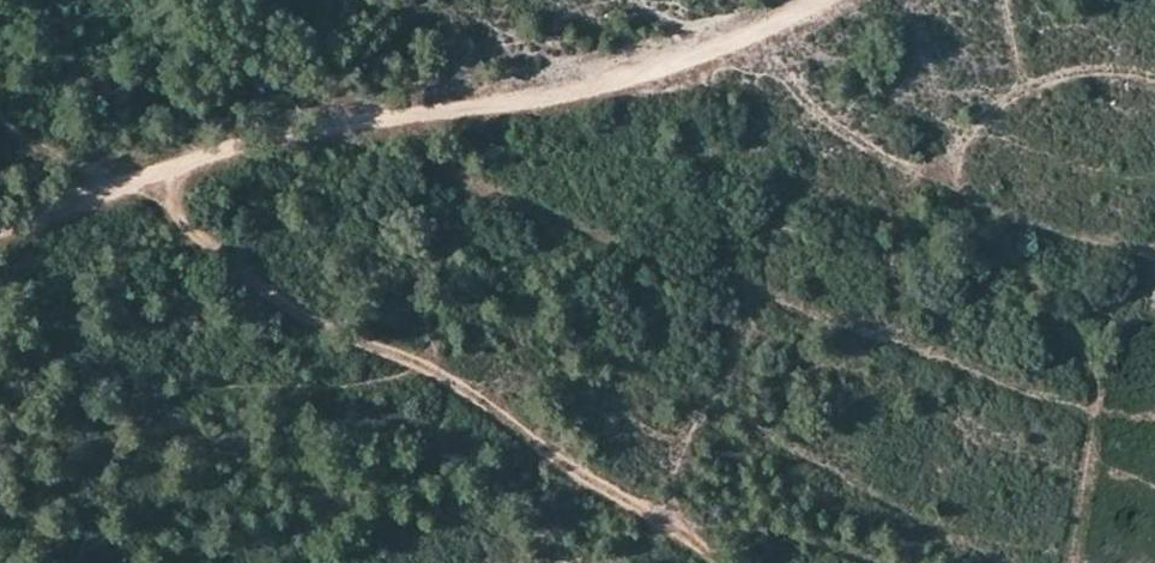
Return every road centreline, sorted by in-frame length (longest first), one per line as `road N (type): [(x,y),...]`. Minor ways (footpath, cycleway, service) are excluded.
road 1 (track): [(0,226),(319,121),(532,93),(740,37),(810,0)]
road 2 (track): [(715,562),(676,530),(412,371),(253,287),(171,202),(135,181)]

